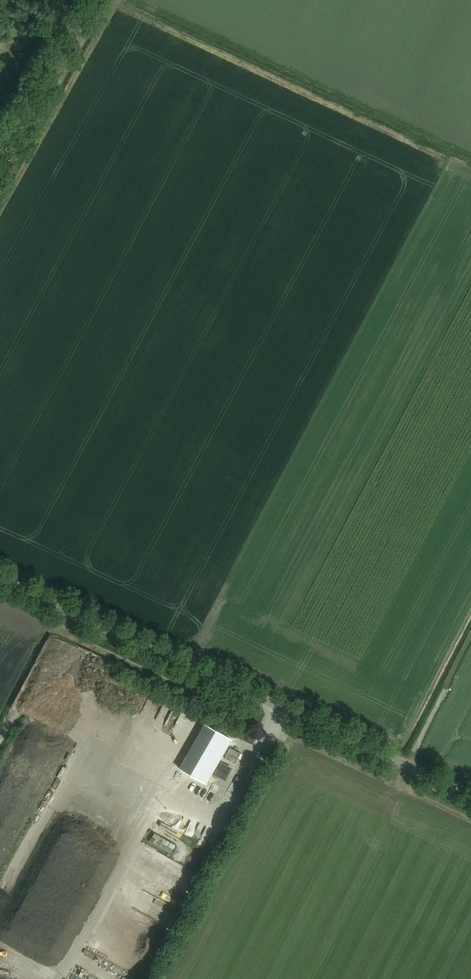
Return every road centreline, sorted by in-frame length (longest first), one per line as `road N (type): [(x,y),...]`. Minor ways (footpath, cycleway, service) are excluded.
road 1 (tertiary): [(470,802),(301,711),(0,573)]
road 2 (unclassified): [(0,160),(91,0)]

